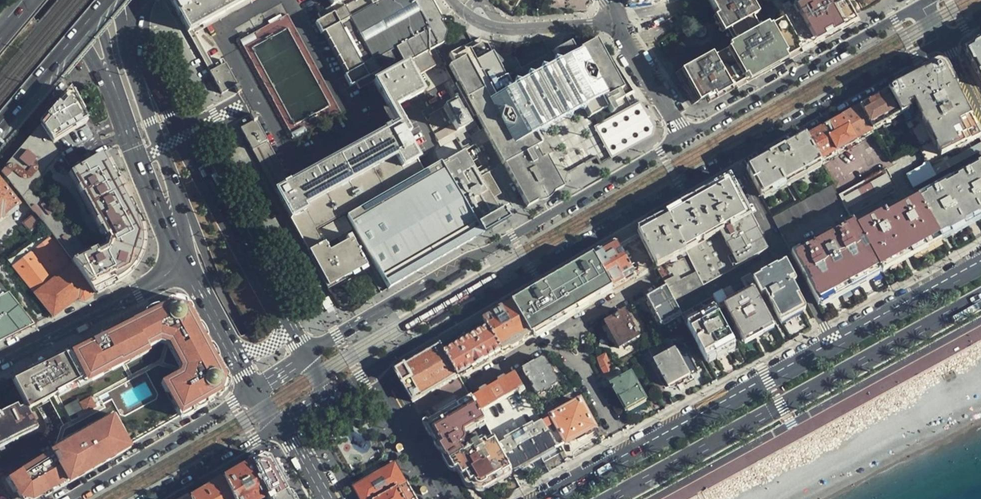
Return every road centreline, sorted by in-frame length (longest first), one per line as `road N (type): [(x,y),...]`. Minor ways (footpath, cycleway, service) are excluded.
road 1 (secondary): [(686,138),(306,356)]
road 2 (secondary): [(369,371),(733,157)]
road 3 (primary): [(612,498),(980,298)]
road 4 (secondary): [(338,498),(219,291),(181,203)]
road 5 (primary): [(834,345),(549,498)]
road 6 (secondary): [(279,312),(203,177),(140,36)]
road 7 (secondary): [(67,0),(98,51),(184,264)]
road 8 (secondary): [(921,4),(686,138)]
road 9 (secondary): [(733,157),(943,41)]
road 10 (secondary): [(255,390),(67,498)]
road 11 (residential): [(834,345),(733,157)]
road 12 (secondary): [(0,359),(184,264)]
road 13 (secondary): [(181,203),(141,90),(140,36)]
road 14 (residential): [(455,0),(481,23),(510,30),(619,24)]
road 15 (primary): [(980,264),(834,345)]
road 16 (trunk): [(0,124),(106,0)]
road 17 (secondary): [(148,498),(280,426)]
road 18 (residential): [(445,498),(369,371)]
road 19 (tertiary): [(686,138),(619,24)]

